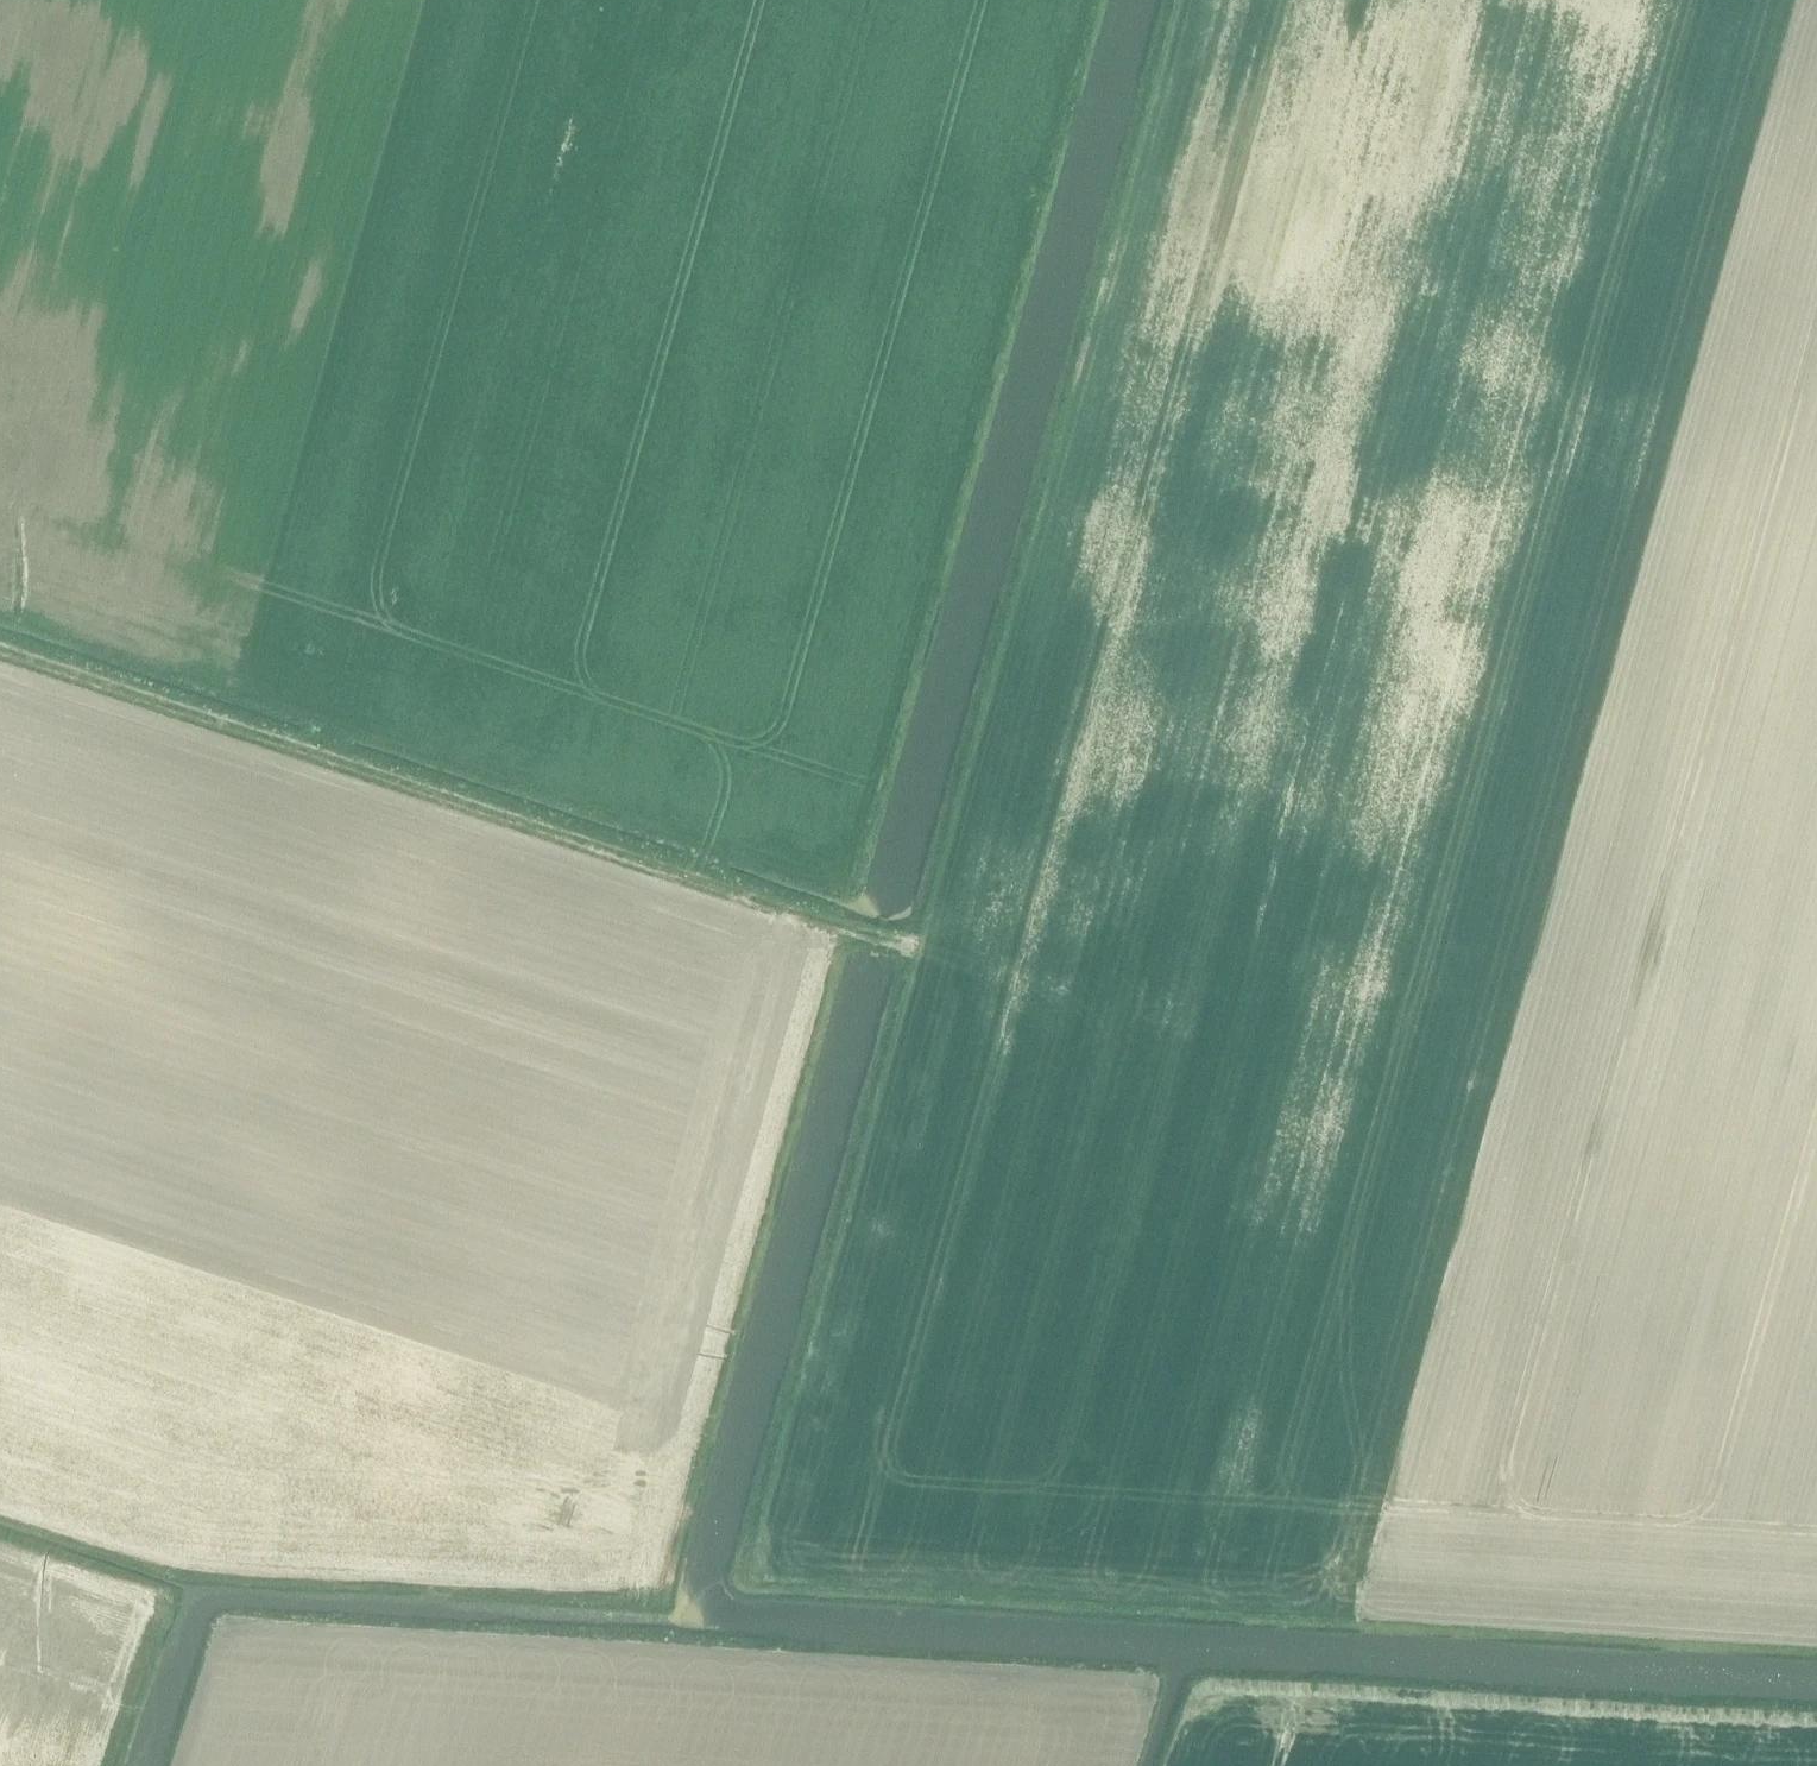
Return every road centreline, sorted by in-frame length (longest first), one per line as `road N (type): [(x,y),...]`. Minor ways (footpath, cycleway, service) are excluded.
road 1 (track): [(0,646),(931,951)]

